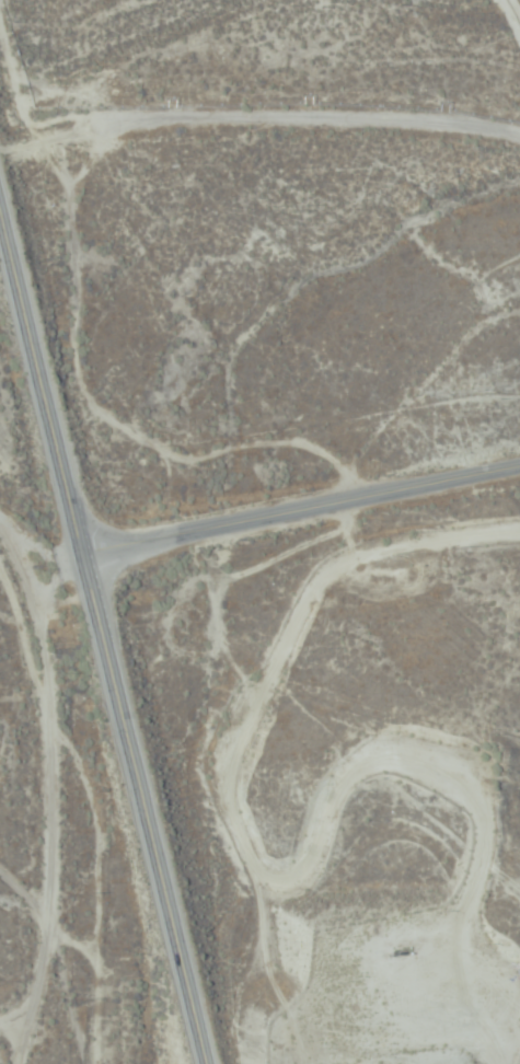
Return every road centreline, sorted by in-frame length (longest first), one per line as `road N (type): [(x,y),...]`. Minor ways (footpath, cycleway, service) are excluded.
road 1 (primary): [(209,1063),(0,202)]
road 2 (residential): [(519,468),(84,553)]

